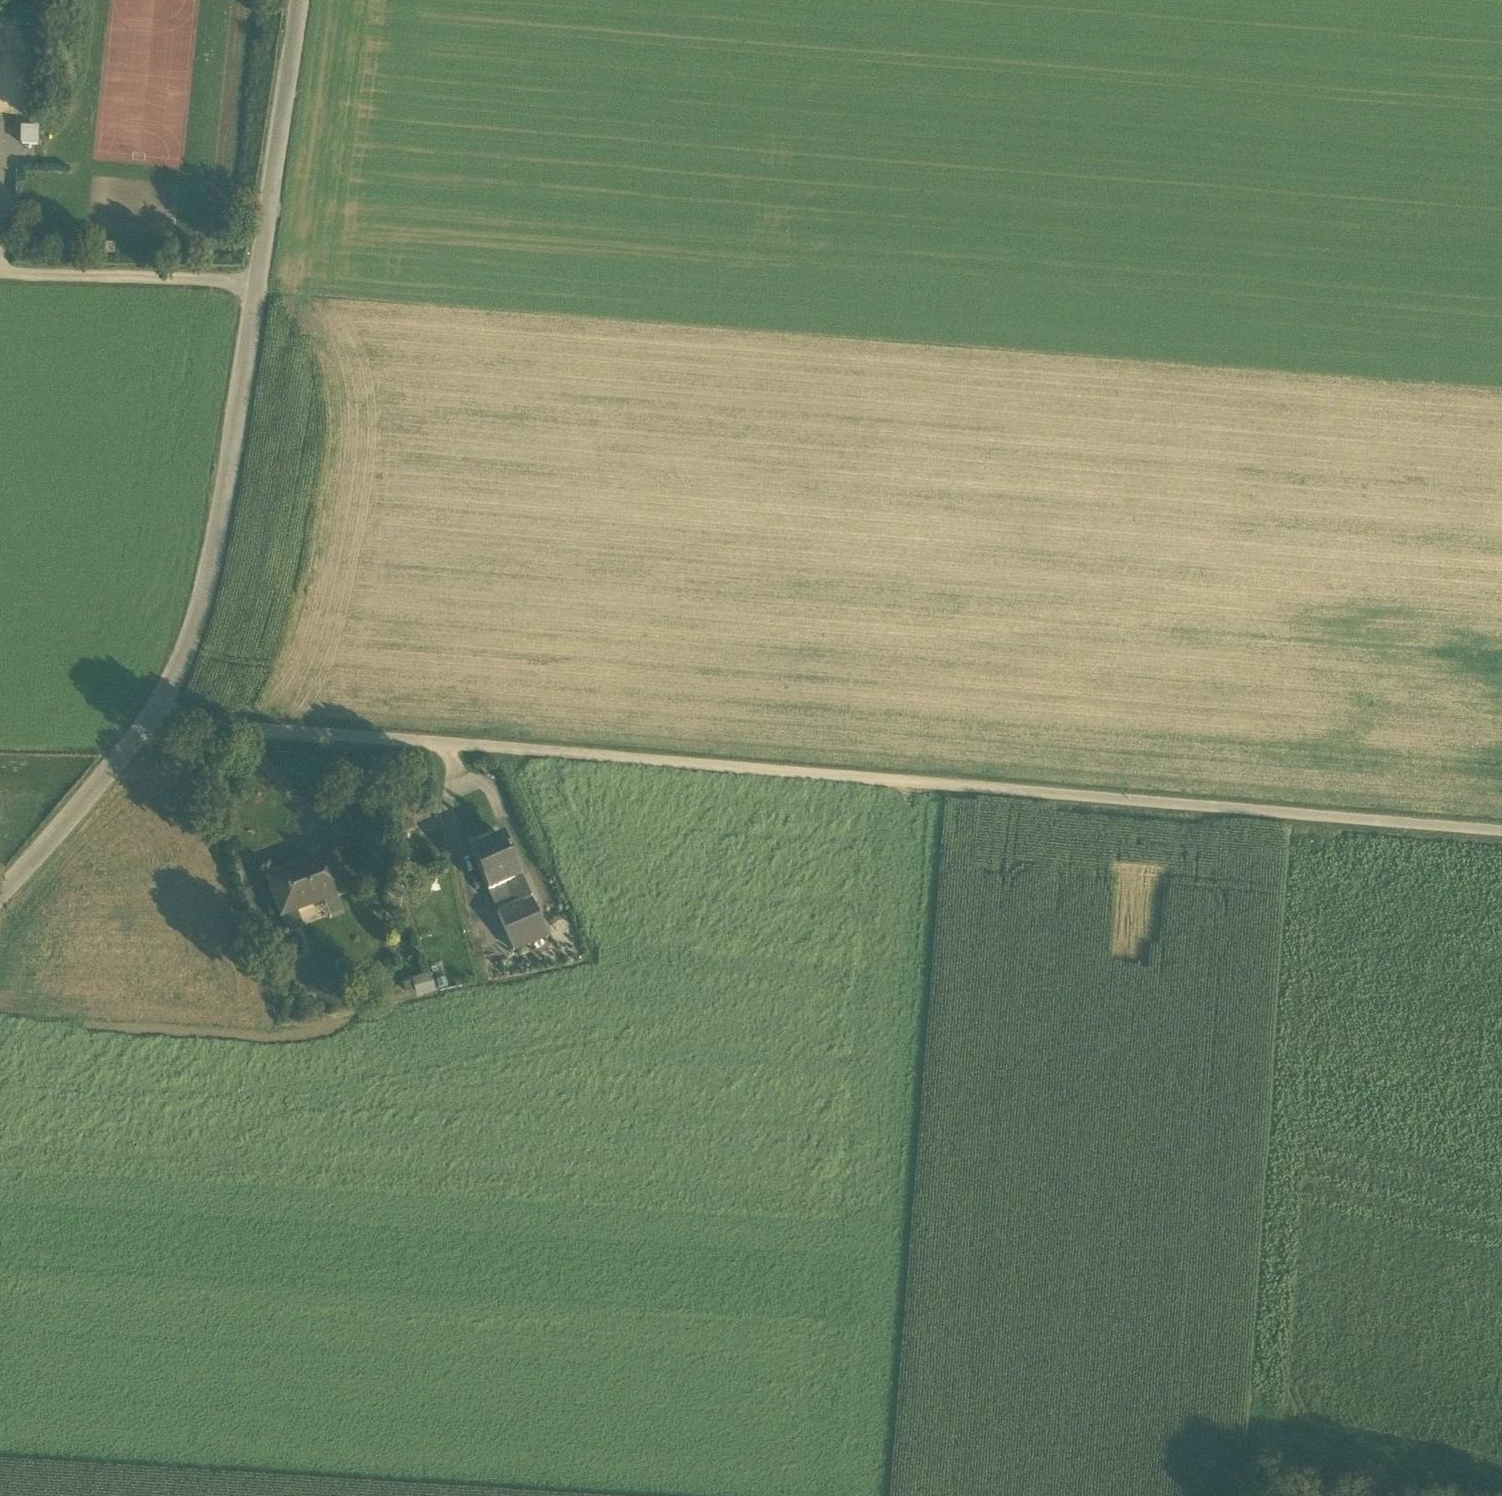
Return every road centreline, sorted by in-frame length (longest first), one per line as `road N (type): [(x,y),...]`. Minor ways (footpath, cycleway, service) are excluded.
road 1 (track): [(1501,831),(439,743)]
road 2 (residential): [(301,0),(200,616),(153,720),(0,889)]
road 3 (track): [(439,743),(153,720)]

